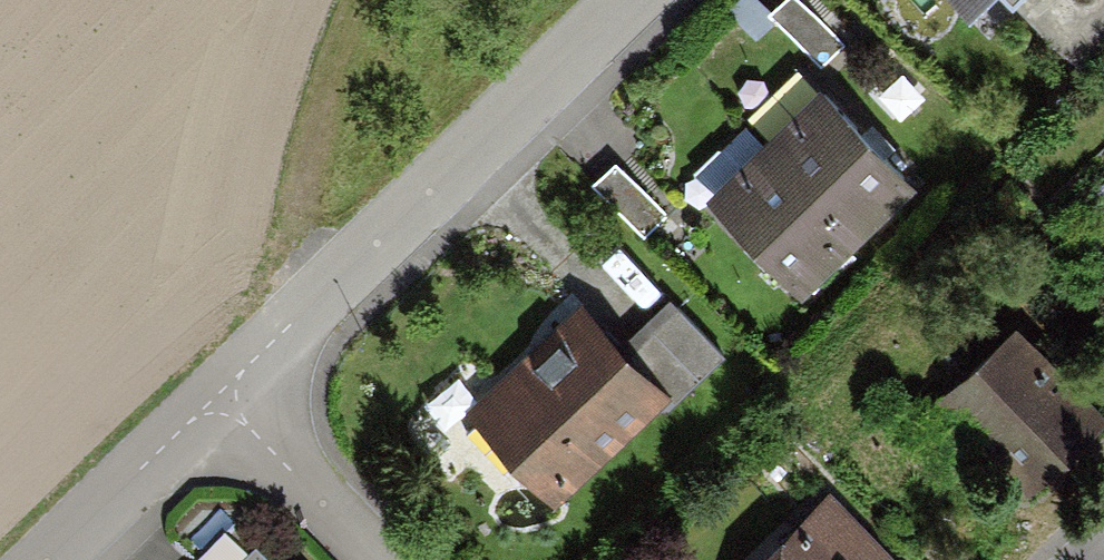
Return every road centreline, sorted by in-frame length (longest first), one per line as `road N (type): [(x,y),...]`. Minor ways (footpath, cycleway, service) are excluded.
road 1 (residential): [(642,0),(232,394)]
road 2 (residential): [(232,394),(60,559)]
road 3 (residential): [(378,559),(232,394)]

